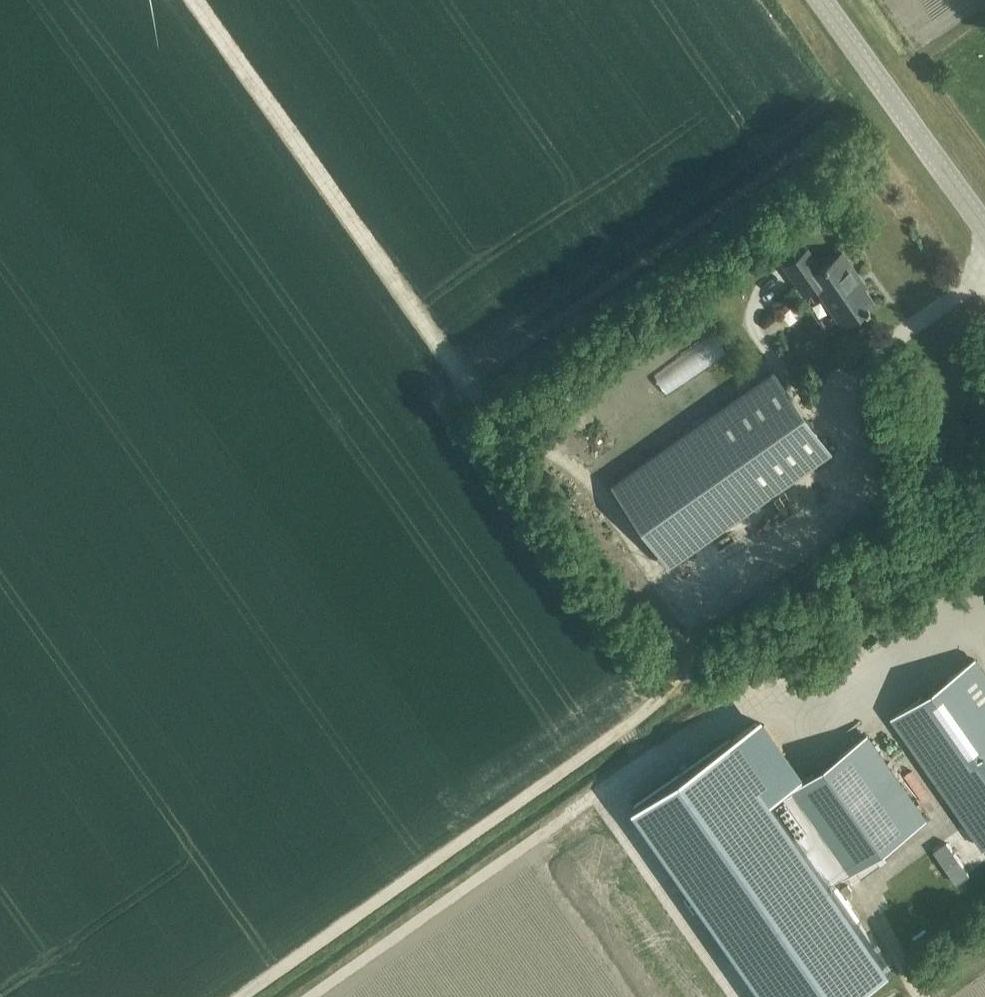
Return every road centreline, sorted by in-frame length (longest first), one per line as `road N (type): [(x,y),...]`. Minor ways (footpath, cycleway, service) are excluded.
road 1 (track): [(242,996),(624,729),(646,758),(307,996)]
road 2 (tertiary): [(984,232),(812,0)]

